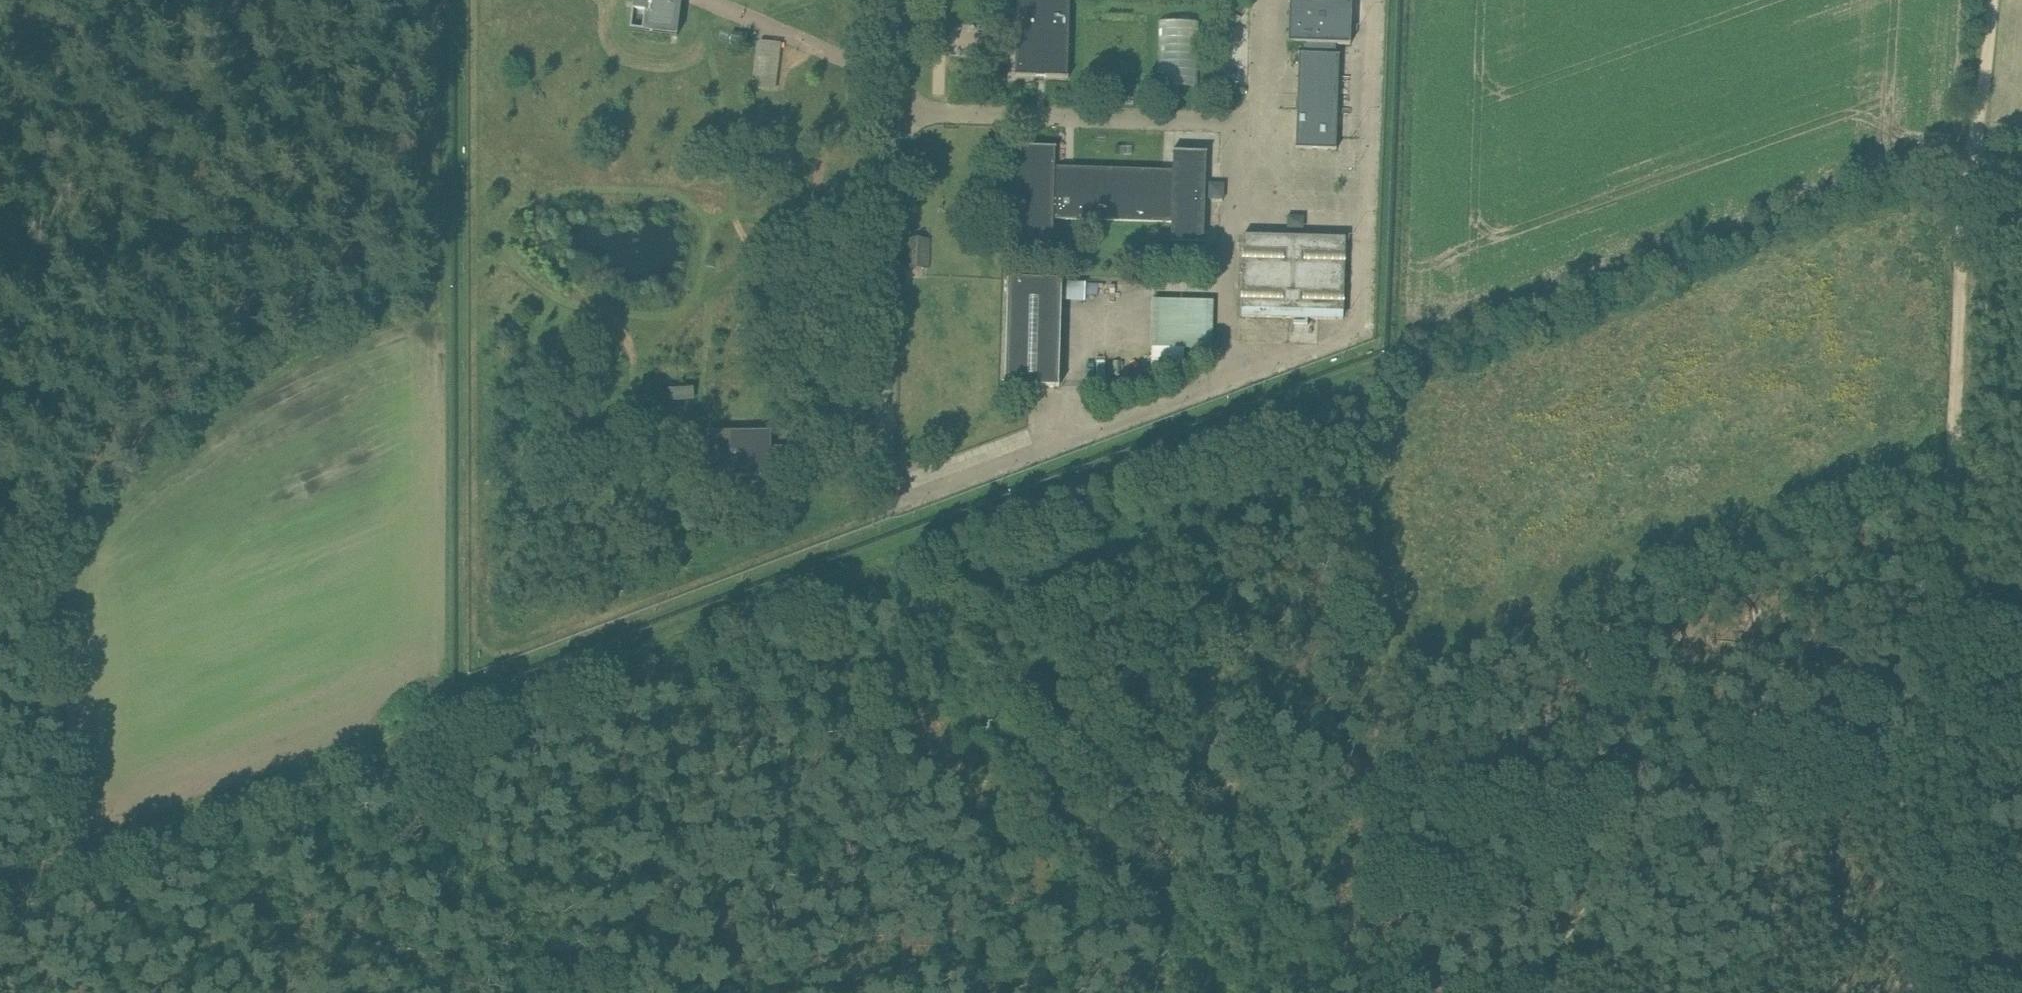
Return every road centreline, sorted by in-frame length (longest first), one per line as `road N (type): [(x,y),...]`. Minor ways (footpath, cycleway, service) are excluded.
road 1 (track): [(1927,992),(1970,162)]
road 2 (track): [(1970,162),(1989,0)]

